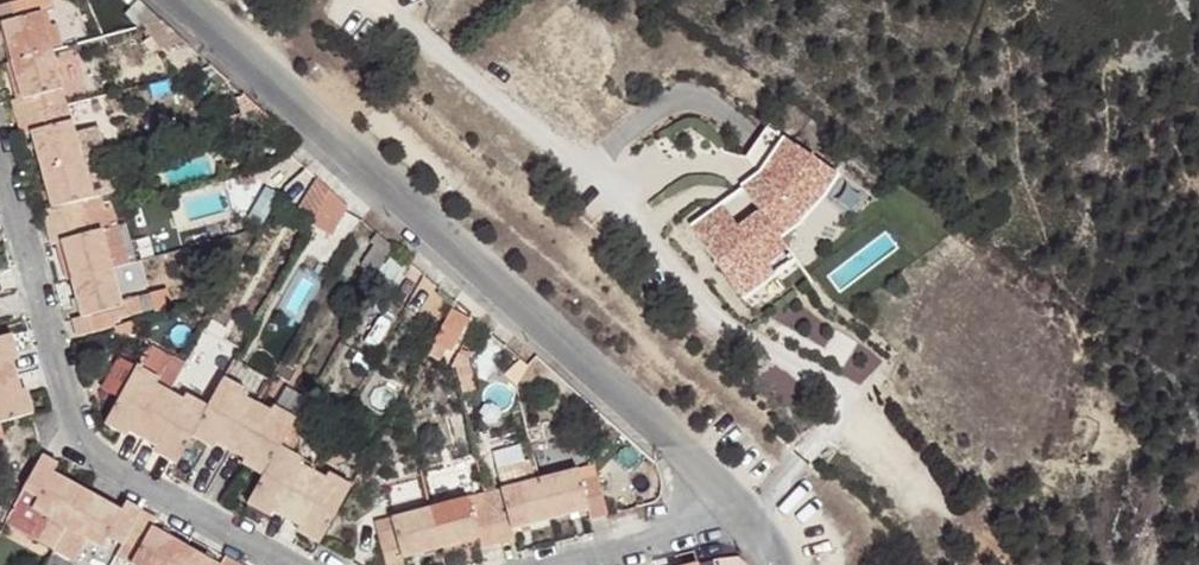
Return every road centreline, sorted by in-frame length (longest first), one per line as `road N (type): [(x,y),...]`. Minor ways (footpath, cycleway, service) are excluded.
road 1 (residential): [(727,510),(181,0)]
road 2 (residential): [(0,176),(77,452),(297,564)]
road 3 (residential): [(509,564),(727,510)]

